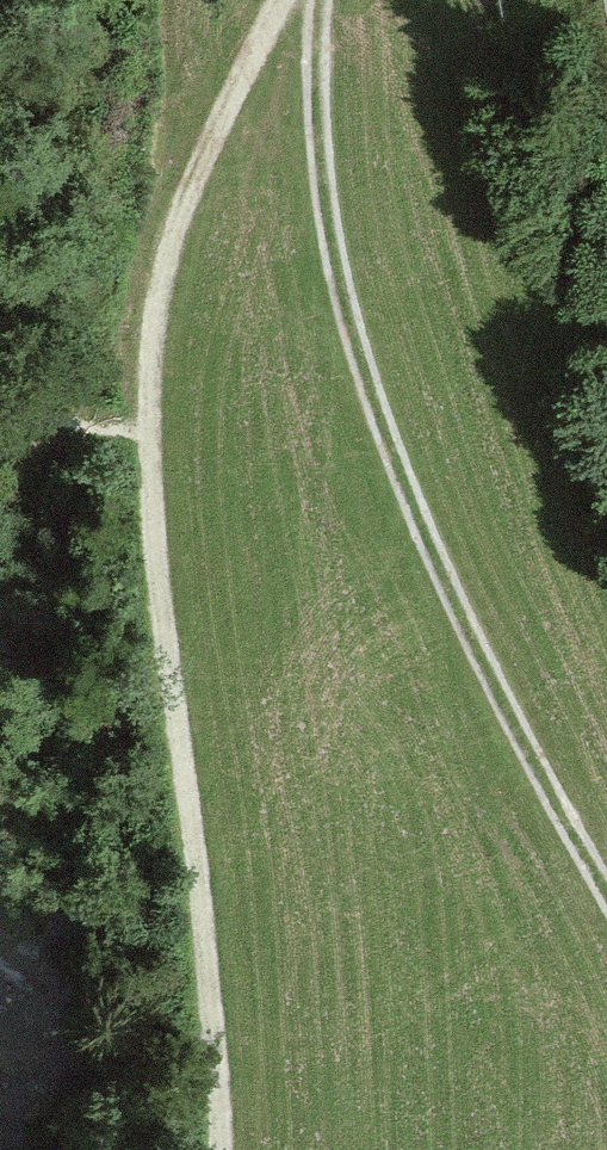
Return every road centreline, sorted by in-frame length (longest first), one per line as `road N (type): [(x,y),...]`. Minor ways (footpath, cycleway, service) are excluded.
road 1 (track): [(215,1149),(155,592),(158,333),(189,202),(257,48),(288,0)]
road 2 (track): [(606,886),(463,615),(370,377),(336,216),(327,61),(334,0)]

